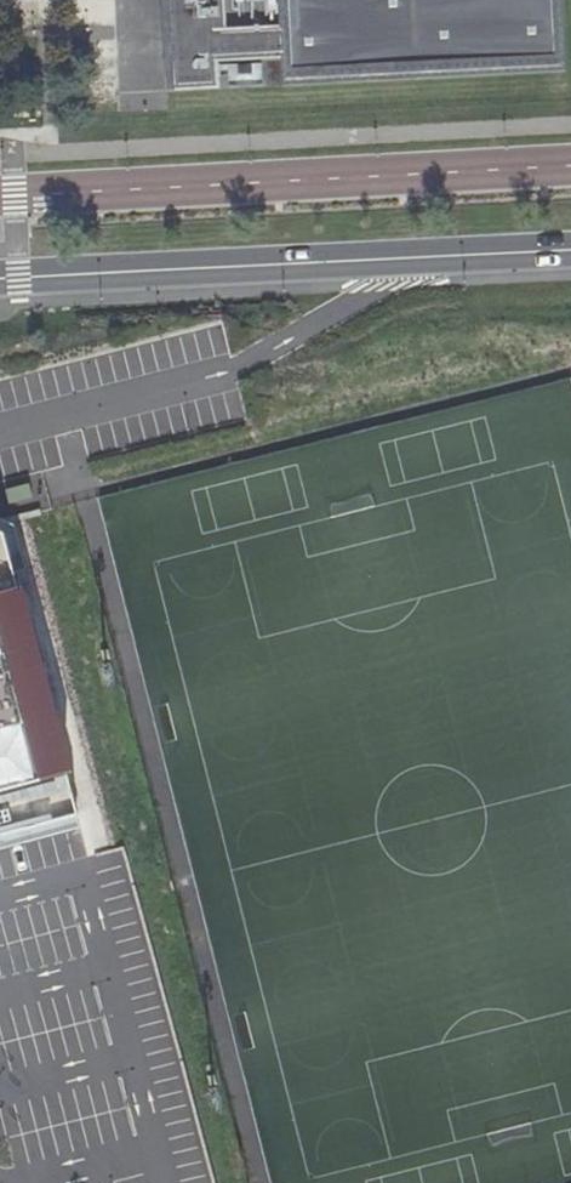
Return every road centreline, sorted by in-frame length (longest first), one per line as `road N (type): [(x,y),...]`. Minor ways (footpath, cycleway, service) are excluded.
road 1 (tertiary): [(0,280),(570,250)]

